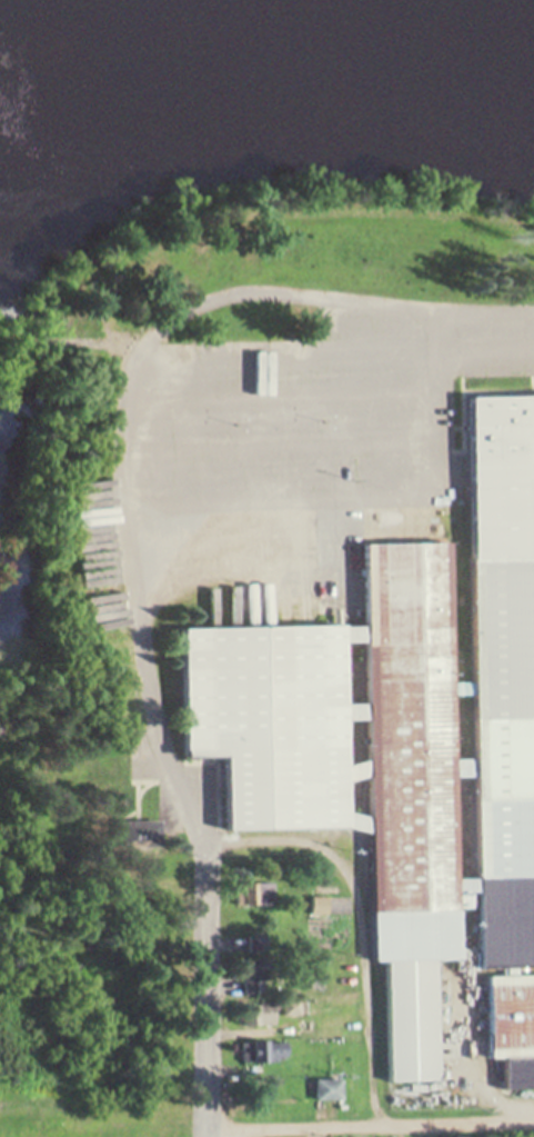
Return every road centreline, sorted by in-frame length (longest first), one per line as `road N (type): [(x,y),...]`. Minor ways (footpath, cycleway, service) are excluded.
road 1 (residential): [(533,240),(431,210),(231,253),(181,312),(152,453),(188,858)]
road 2 (residential): [(152,453),(254,409),(284,349),(352,320),(466,312),(533,333)]
road 3 (residential): [(206,1136),(188,858)]

